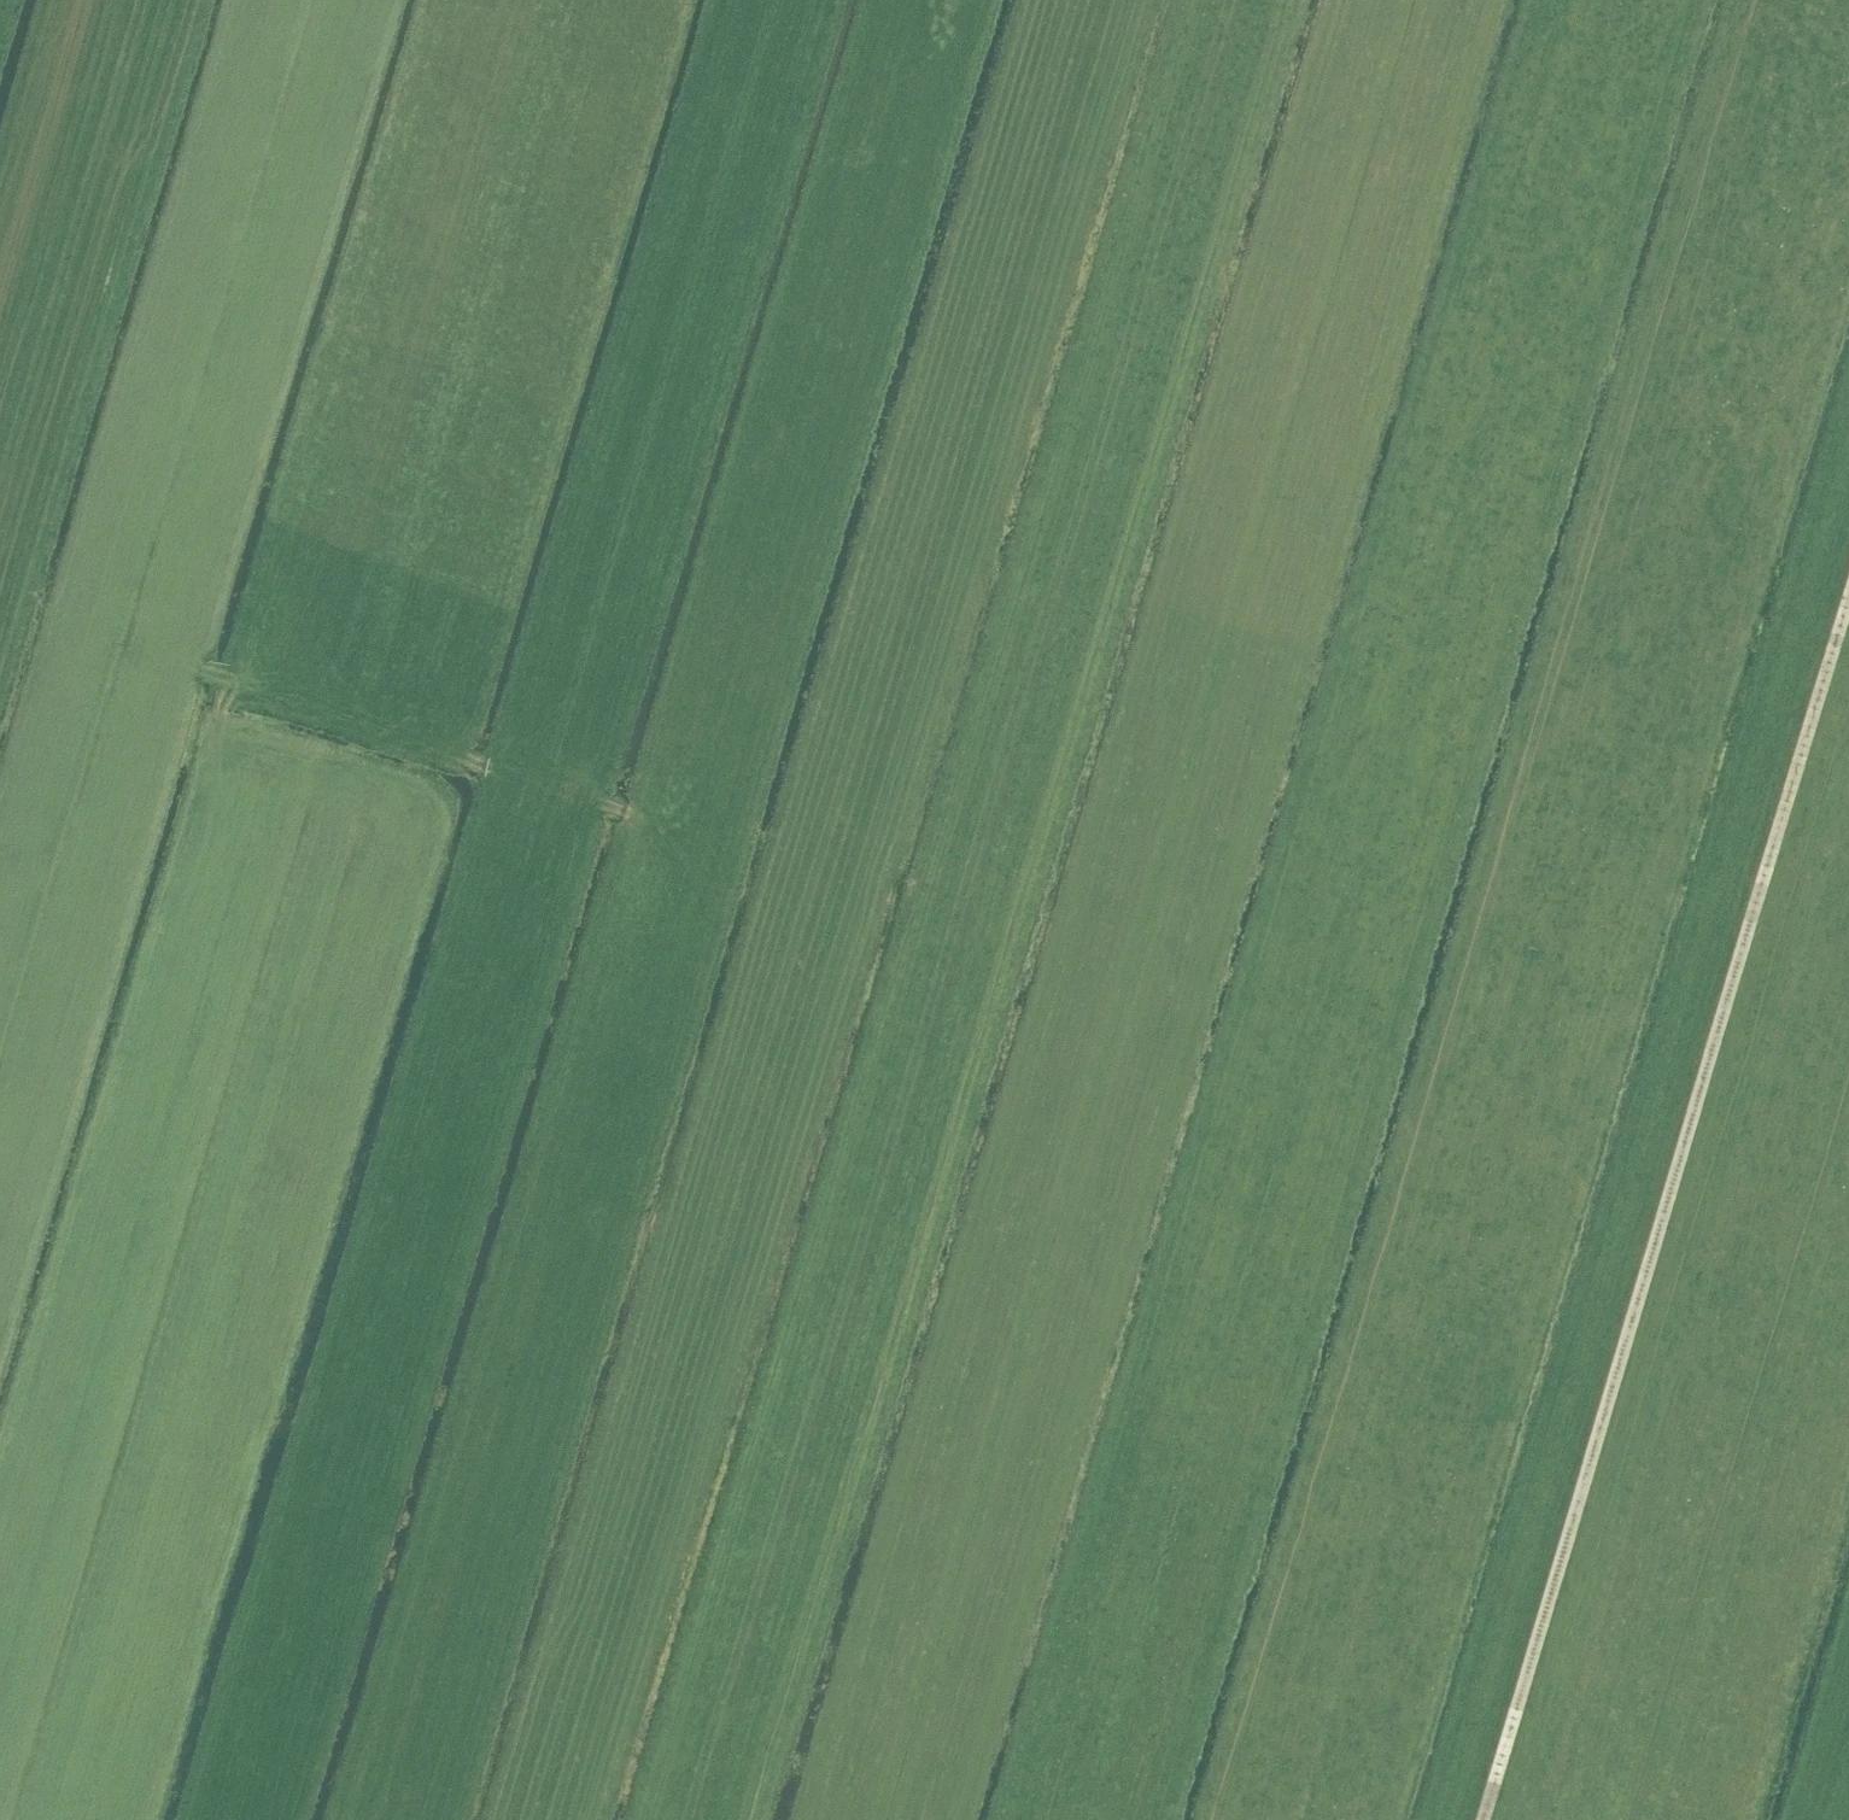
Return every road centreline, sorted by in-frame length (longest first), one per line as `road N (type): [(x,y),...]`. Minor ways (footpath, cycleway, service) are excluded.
road 1 (track): [(1848,605),(1485,1819)]

